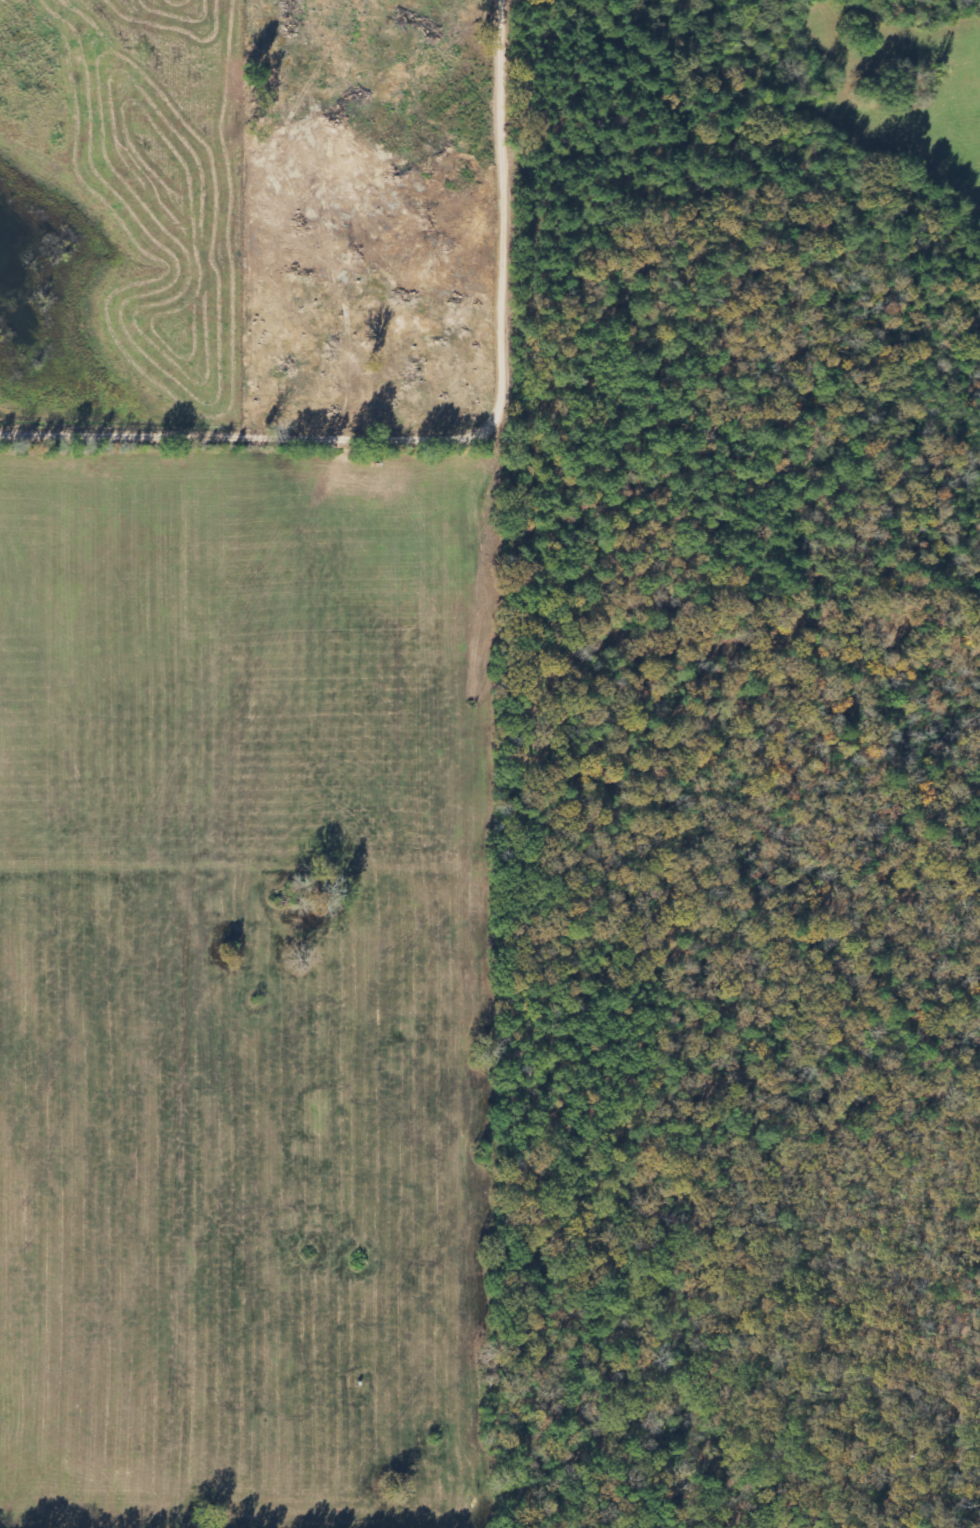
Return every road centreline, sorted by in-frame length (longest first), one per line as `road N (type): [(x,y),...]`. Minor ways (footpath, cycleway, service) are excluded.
road 1 (residential): [(0,435),(445,440),(501,429),(513,390),(512,0)]

